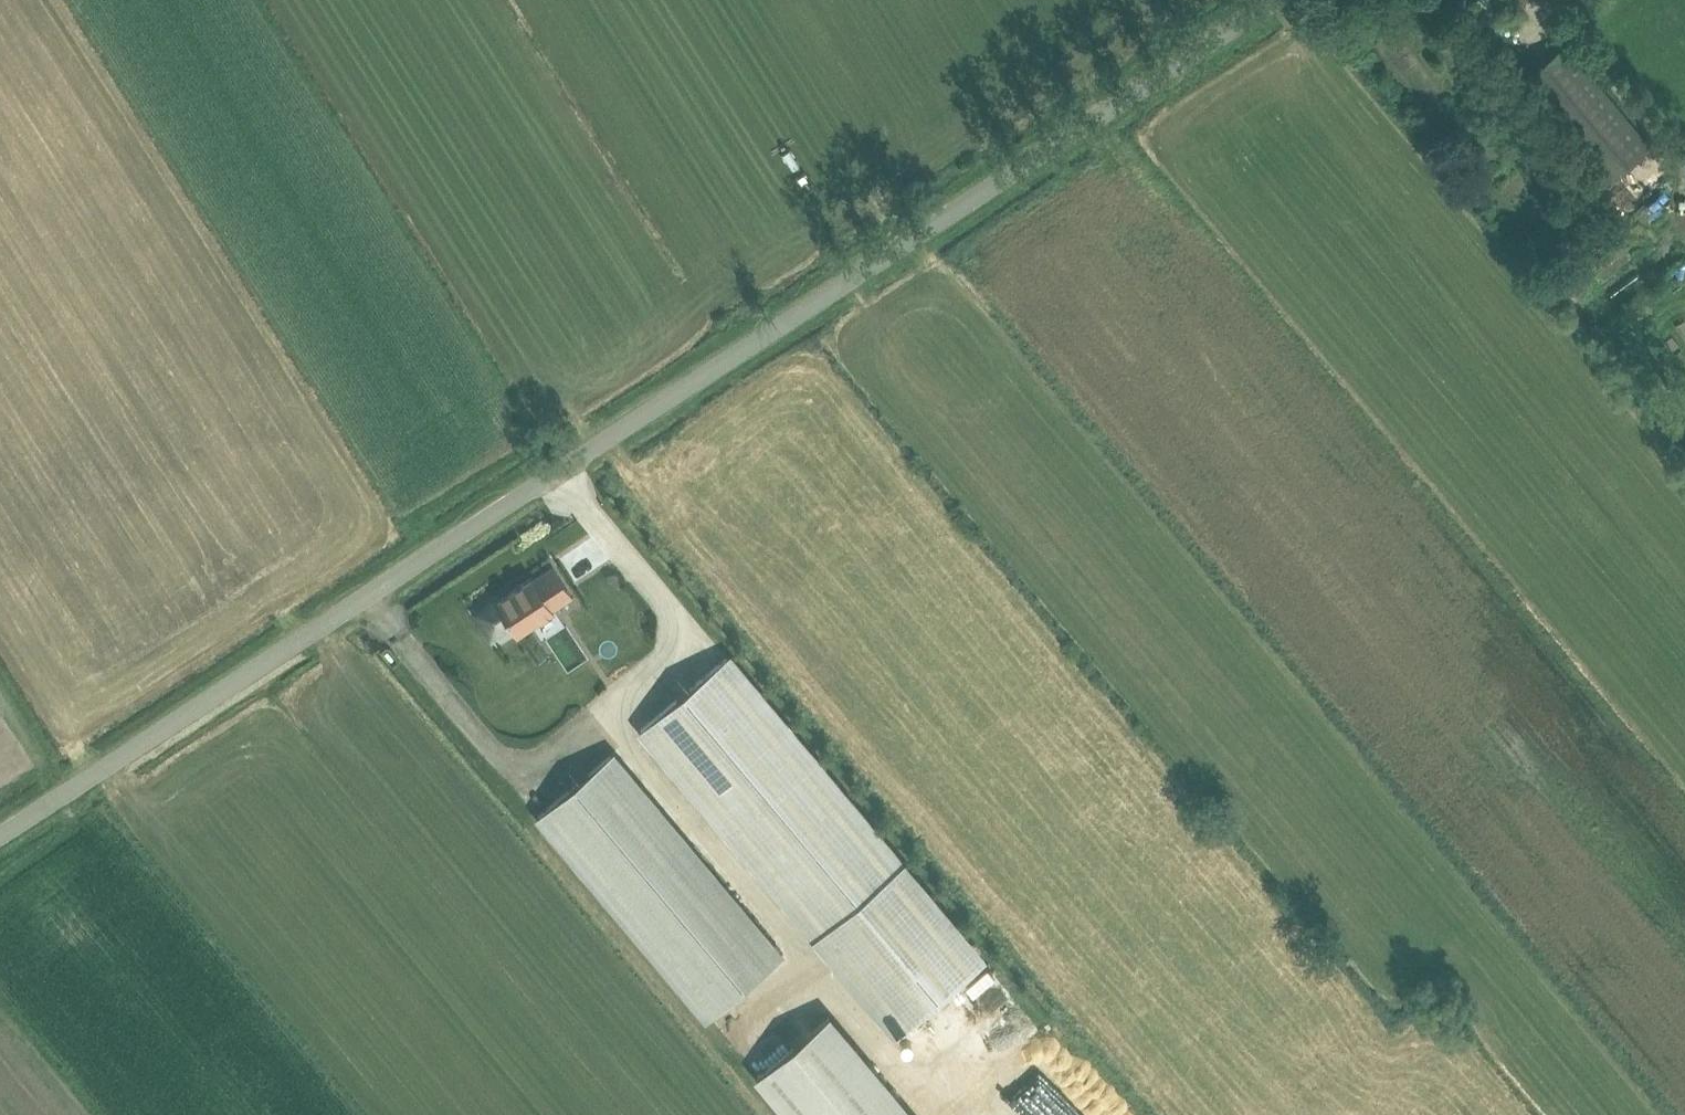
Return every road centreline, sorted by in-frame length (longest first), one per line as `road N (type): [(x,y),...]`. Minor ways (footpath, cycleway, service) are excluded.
road 1 (unclassified): [(1279,0),(0,834)]

